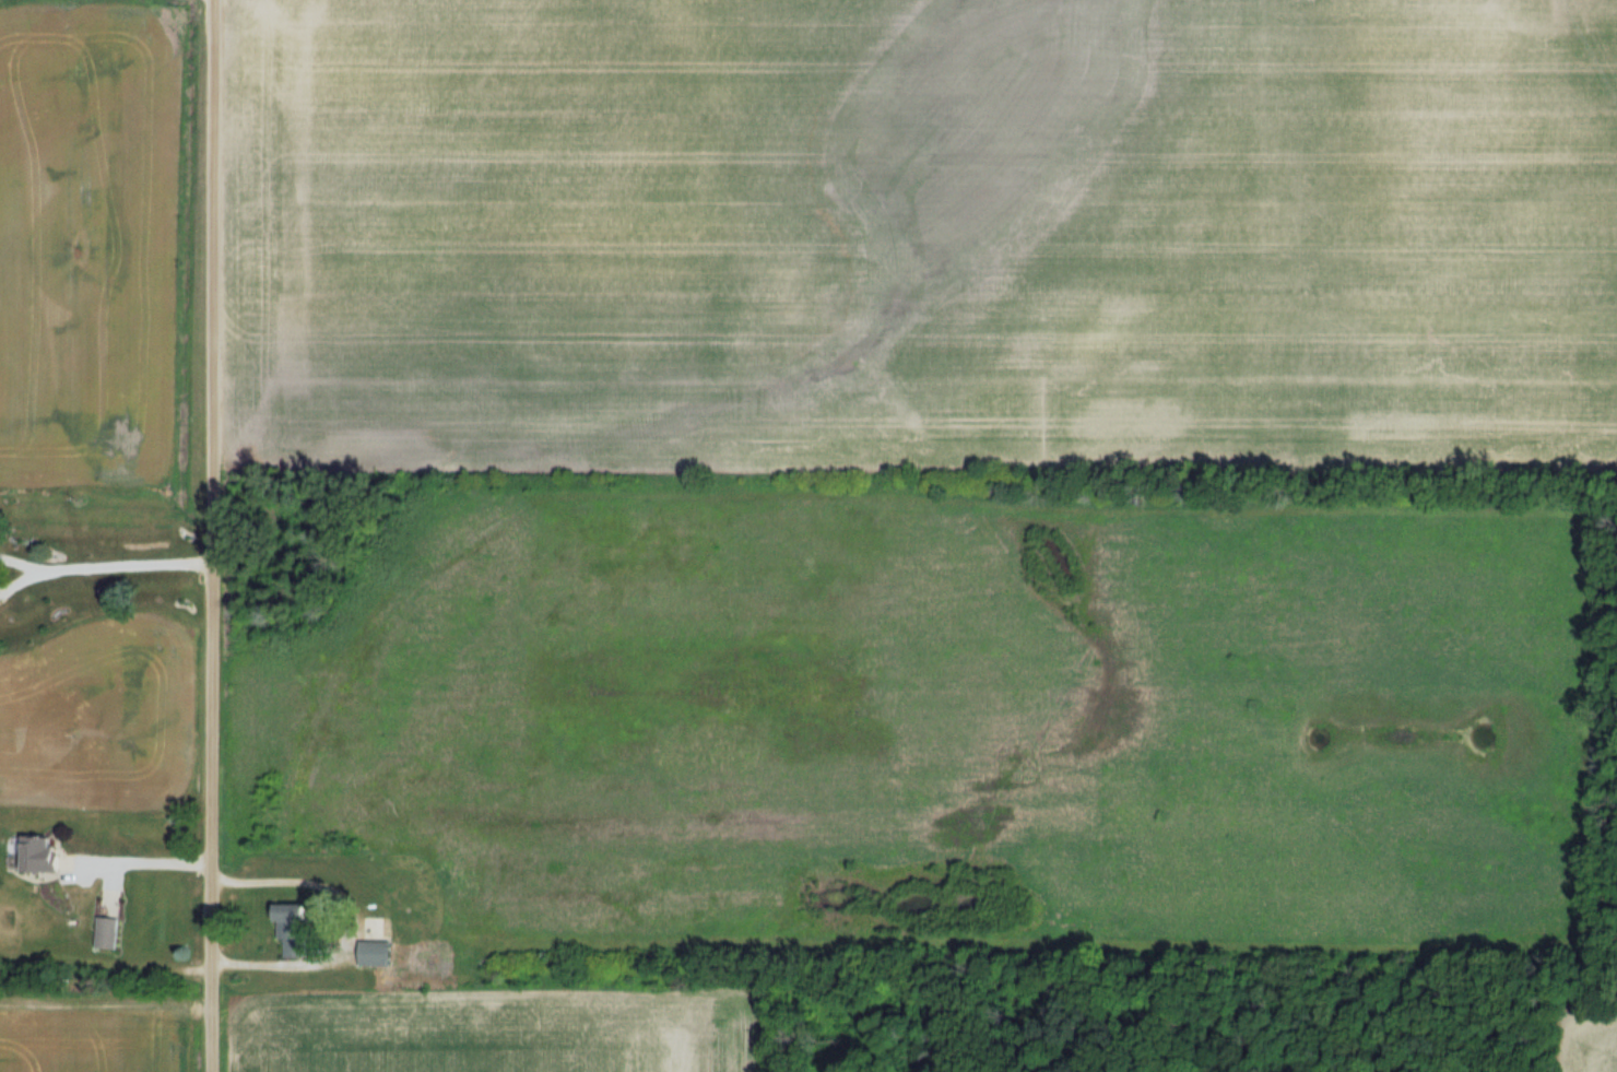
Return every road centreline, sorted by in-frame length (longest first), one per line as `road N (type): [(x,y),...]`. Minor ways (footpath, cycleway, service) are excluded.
road 1 (residential): [(208,1071),(210,0)]

